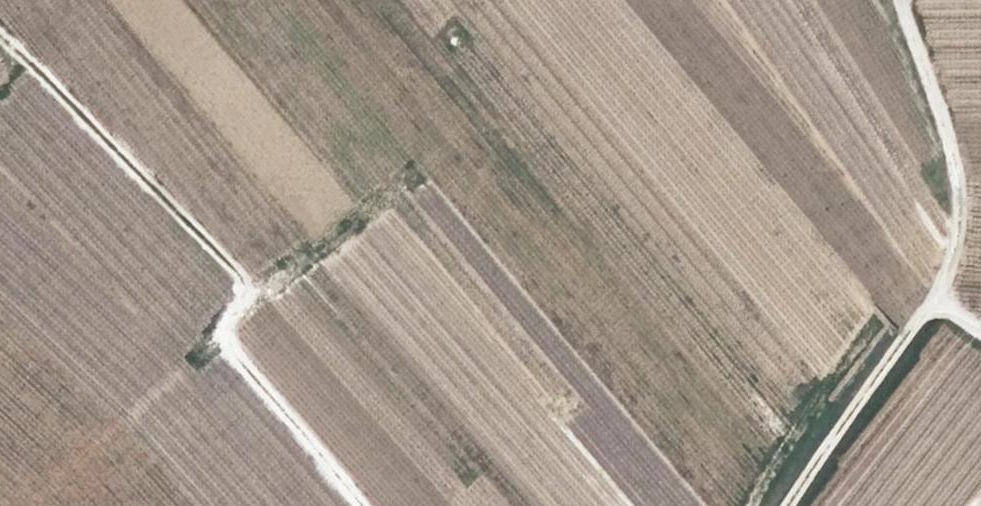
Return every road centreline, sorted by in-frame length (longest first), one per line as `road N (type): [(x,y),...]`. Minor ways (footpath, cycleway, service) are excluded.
road 1 (track): [(0,24),(247,275),(247,297),(220,327),(367,505)]
road 2 (track): [(903,0),(958,167),(958,226),(938,290),(789,505)]

